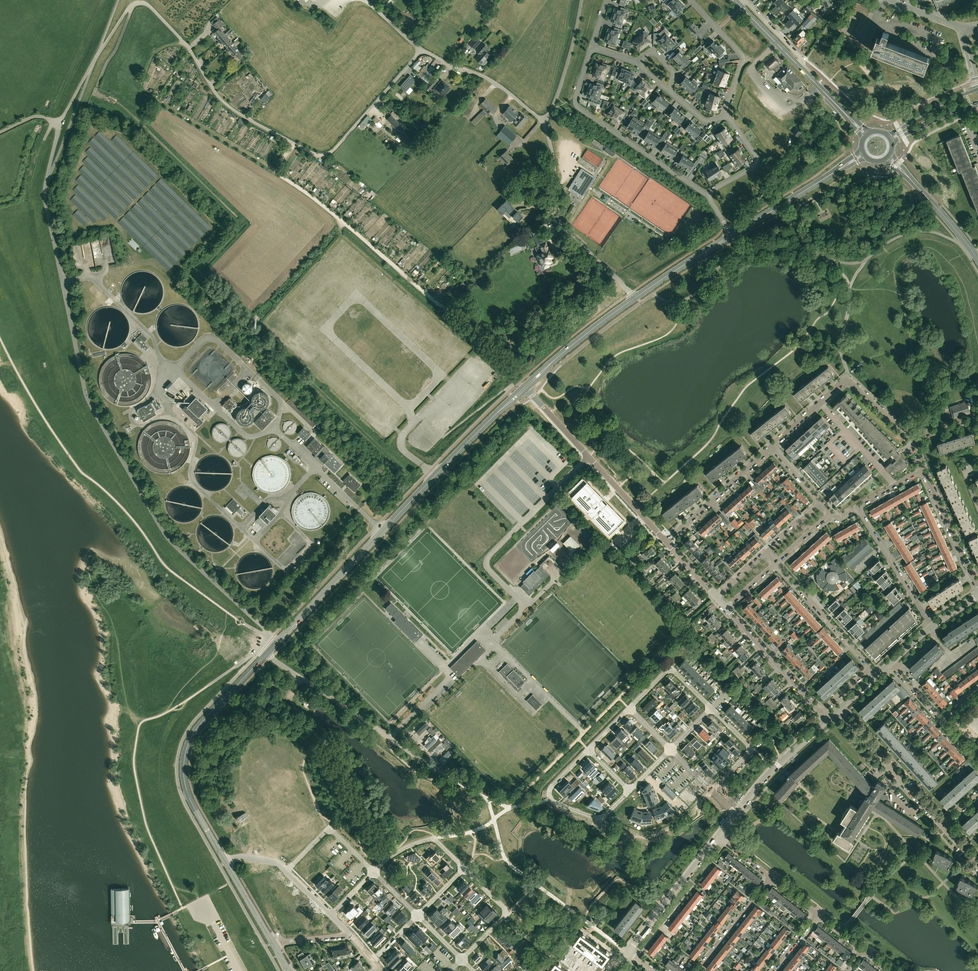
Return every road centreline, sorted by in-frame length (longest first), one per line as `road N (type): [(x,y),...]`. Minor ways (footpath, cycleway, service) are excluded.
road 1 (residential): [(277,642),(166,536),(88,402),(44,193),(60,122)]
road 2 (residential): [(543,123),(503,87),(424,52),(329,153),(317,156),(230,107),(149,6),(131,5)]
road 3 (tertiary): [(277,642),(493,416)]
road 4 (unclassified): [(509,808),(455,782),(266,654)]
road 5 (tertiary): [(225,861),(189,796),(185,755),(201,723),(266,654)]
road 6 (residential): [(708,195),(578,108),(591,48)]
road 7 (residential): [(636,297),(563,229),(543,123)]
road 8 (residential): [(667,541),(527,390)]
road 9 (residential): [(912,439),(847,379),(771,446)]
road 10 (residential): [(630,791),(600,818),(553,801),(551,788),(589,750)]
road 11 (residential): [(941,826),(838,710)]
road 12 (residential): [(627,952),(719,835)]
road 13 (residential): [(822,713),(726,608)]
road 14 (residential): [(771,446),(667,541)]
road 15 (residential): [(931,626),(857,507)]
road 16 (residential): [(871,664),(776,562)]
road 17 (residential): [(690,0),(742,56),(725,112)]
road 18 (residential): [(736,814),(828,719)]
road 19 (residential): [(977,589),(923,470)]
road 20 (residential): [(582,0),(543,123)]
road 21 (tertiary): [(732,235),(838,170)]
road 22 (residential): [(374,872),(330,828),(286,871)]

